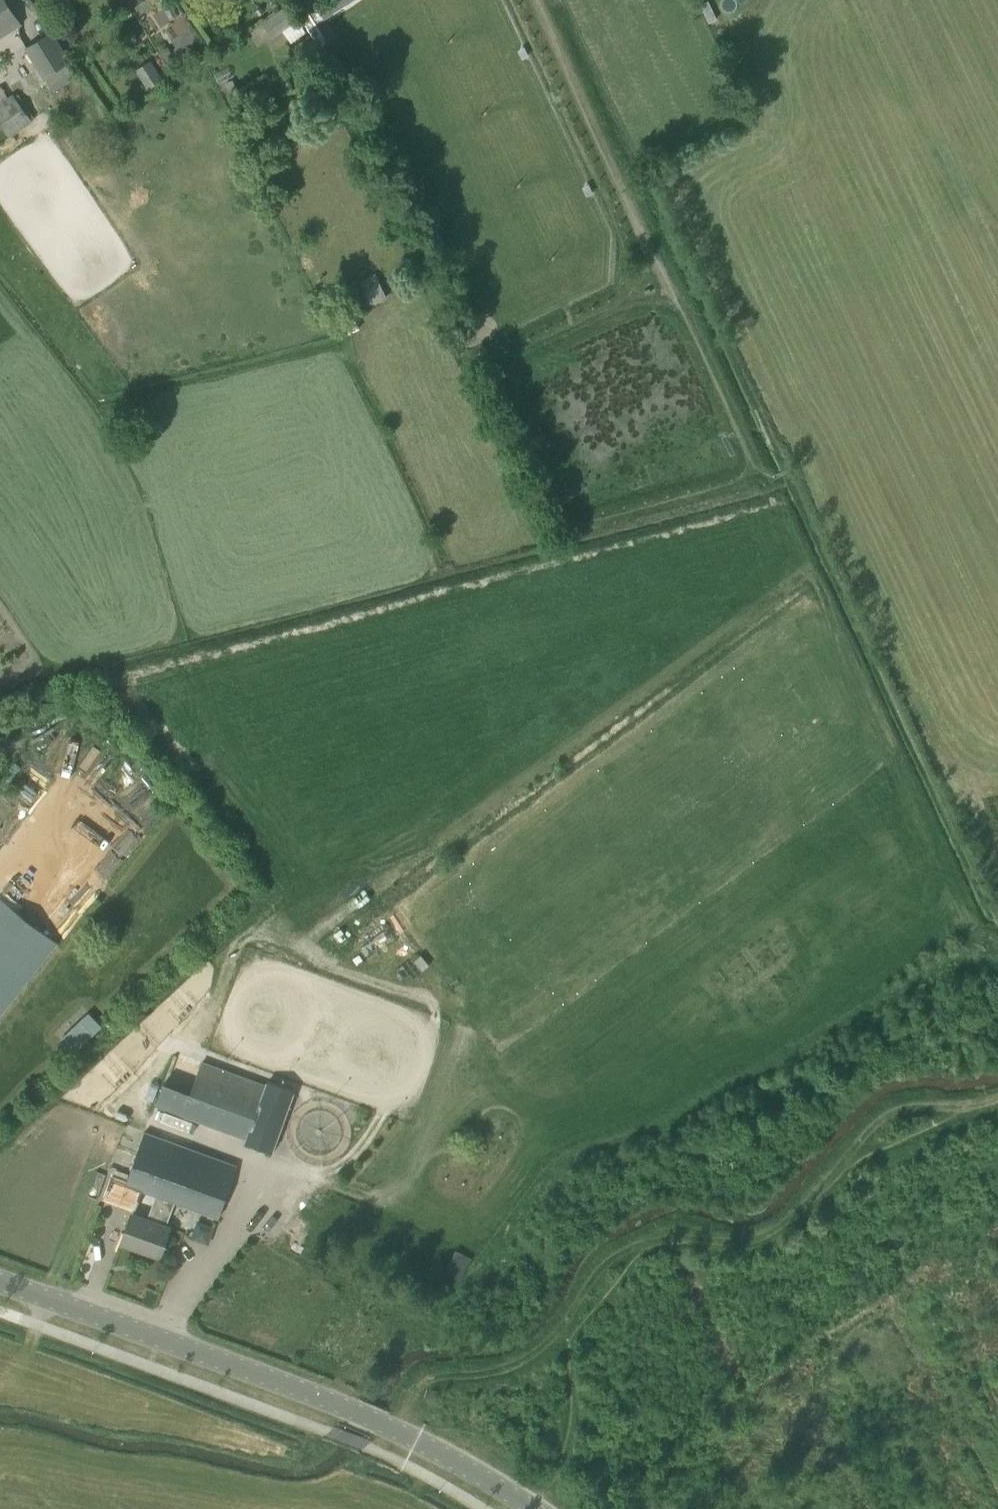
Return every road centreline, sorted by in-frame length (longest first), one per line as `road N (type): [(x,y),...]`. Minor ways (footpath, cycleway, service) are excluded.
road 1 (track): [(397,1429),(429,1378),(507,1367),(556,1338),(602,1269),(655,1233),(738,1242),(793,1215),(871,1129),(921,1104),(978,1108),(997,1100)]
road 2 (tertiary): [(532,1508),(343,1406),(0,1289)]

